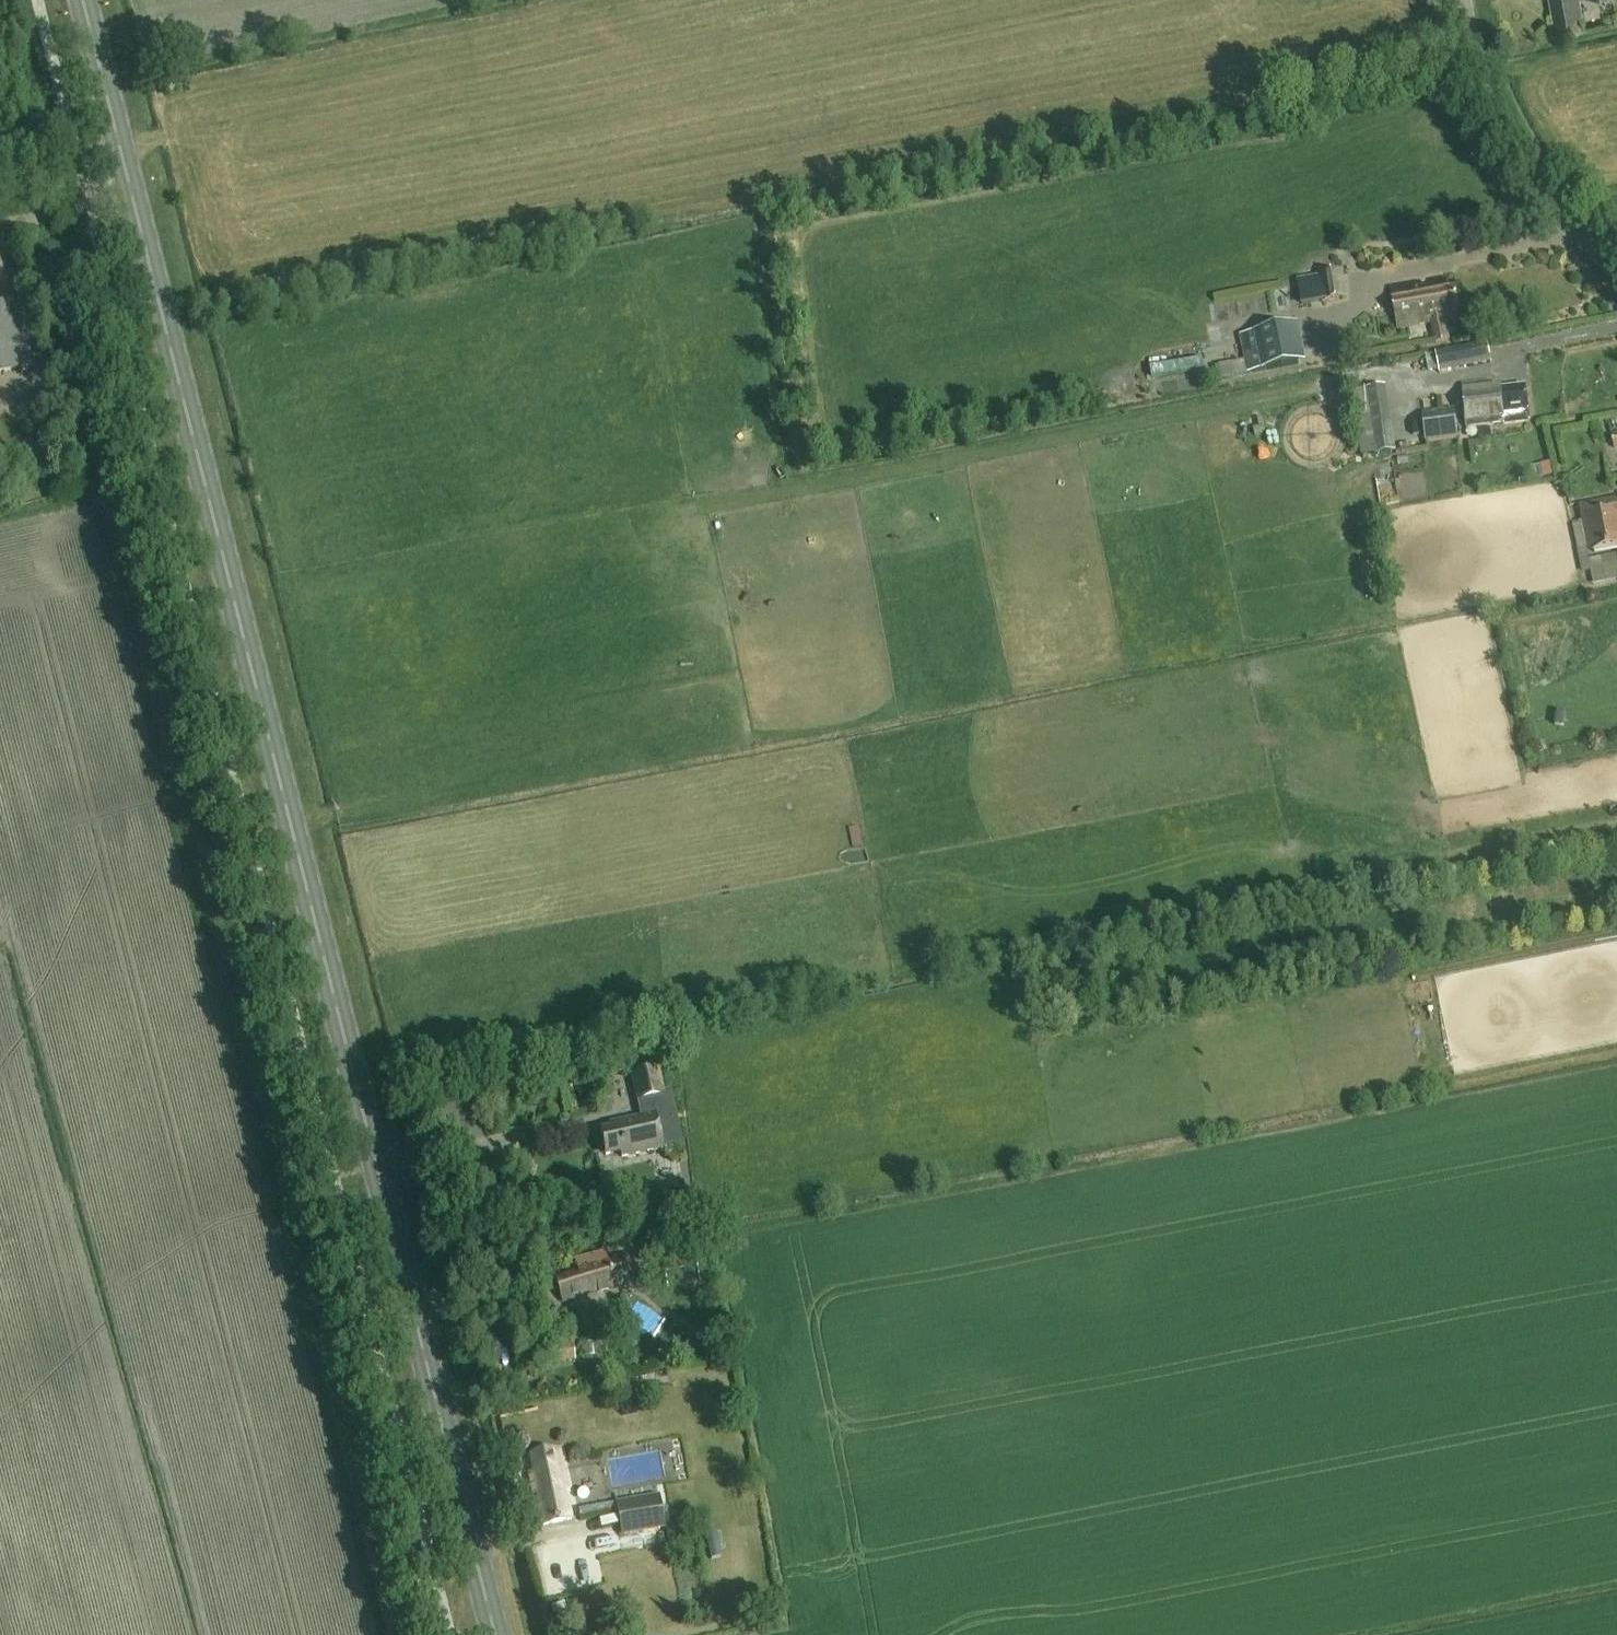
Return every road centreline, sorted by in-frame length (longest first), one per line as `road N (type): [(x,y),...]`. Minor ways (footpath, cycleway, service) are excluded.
road 1 (primary): [(494,1634),(81,0)]
road 2 (unclassified): [(1616,274),(1501,125),(1466,0)]

